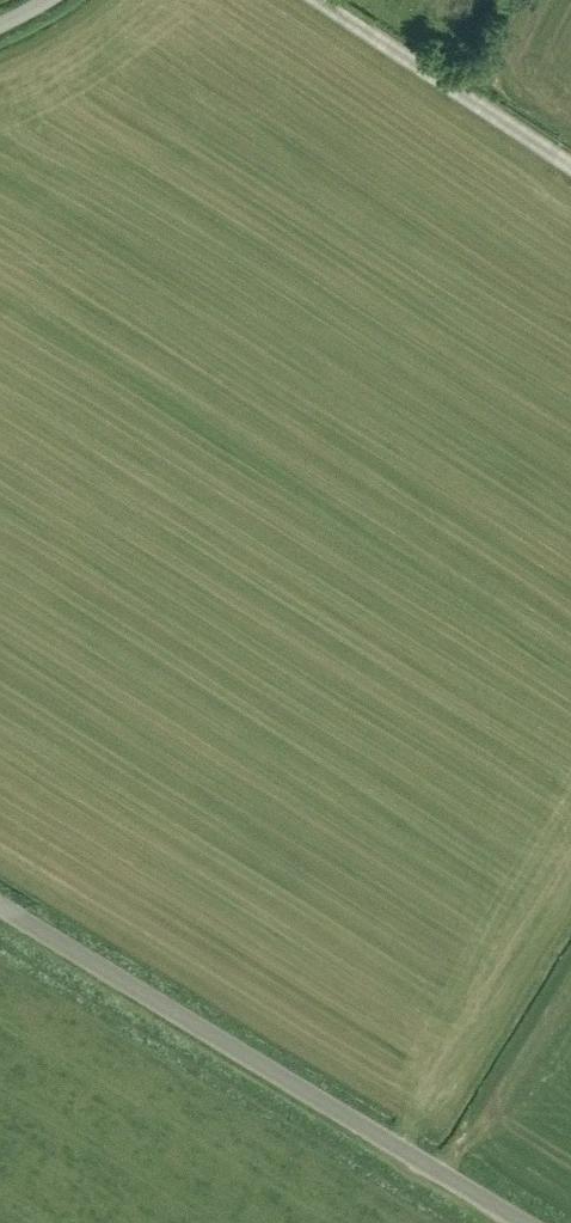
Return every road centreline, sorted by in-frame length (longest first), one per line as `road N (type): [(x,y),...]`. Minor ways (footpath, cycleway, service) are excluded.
road 1 (unclassified): [(526,1222),(0,905)]

